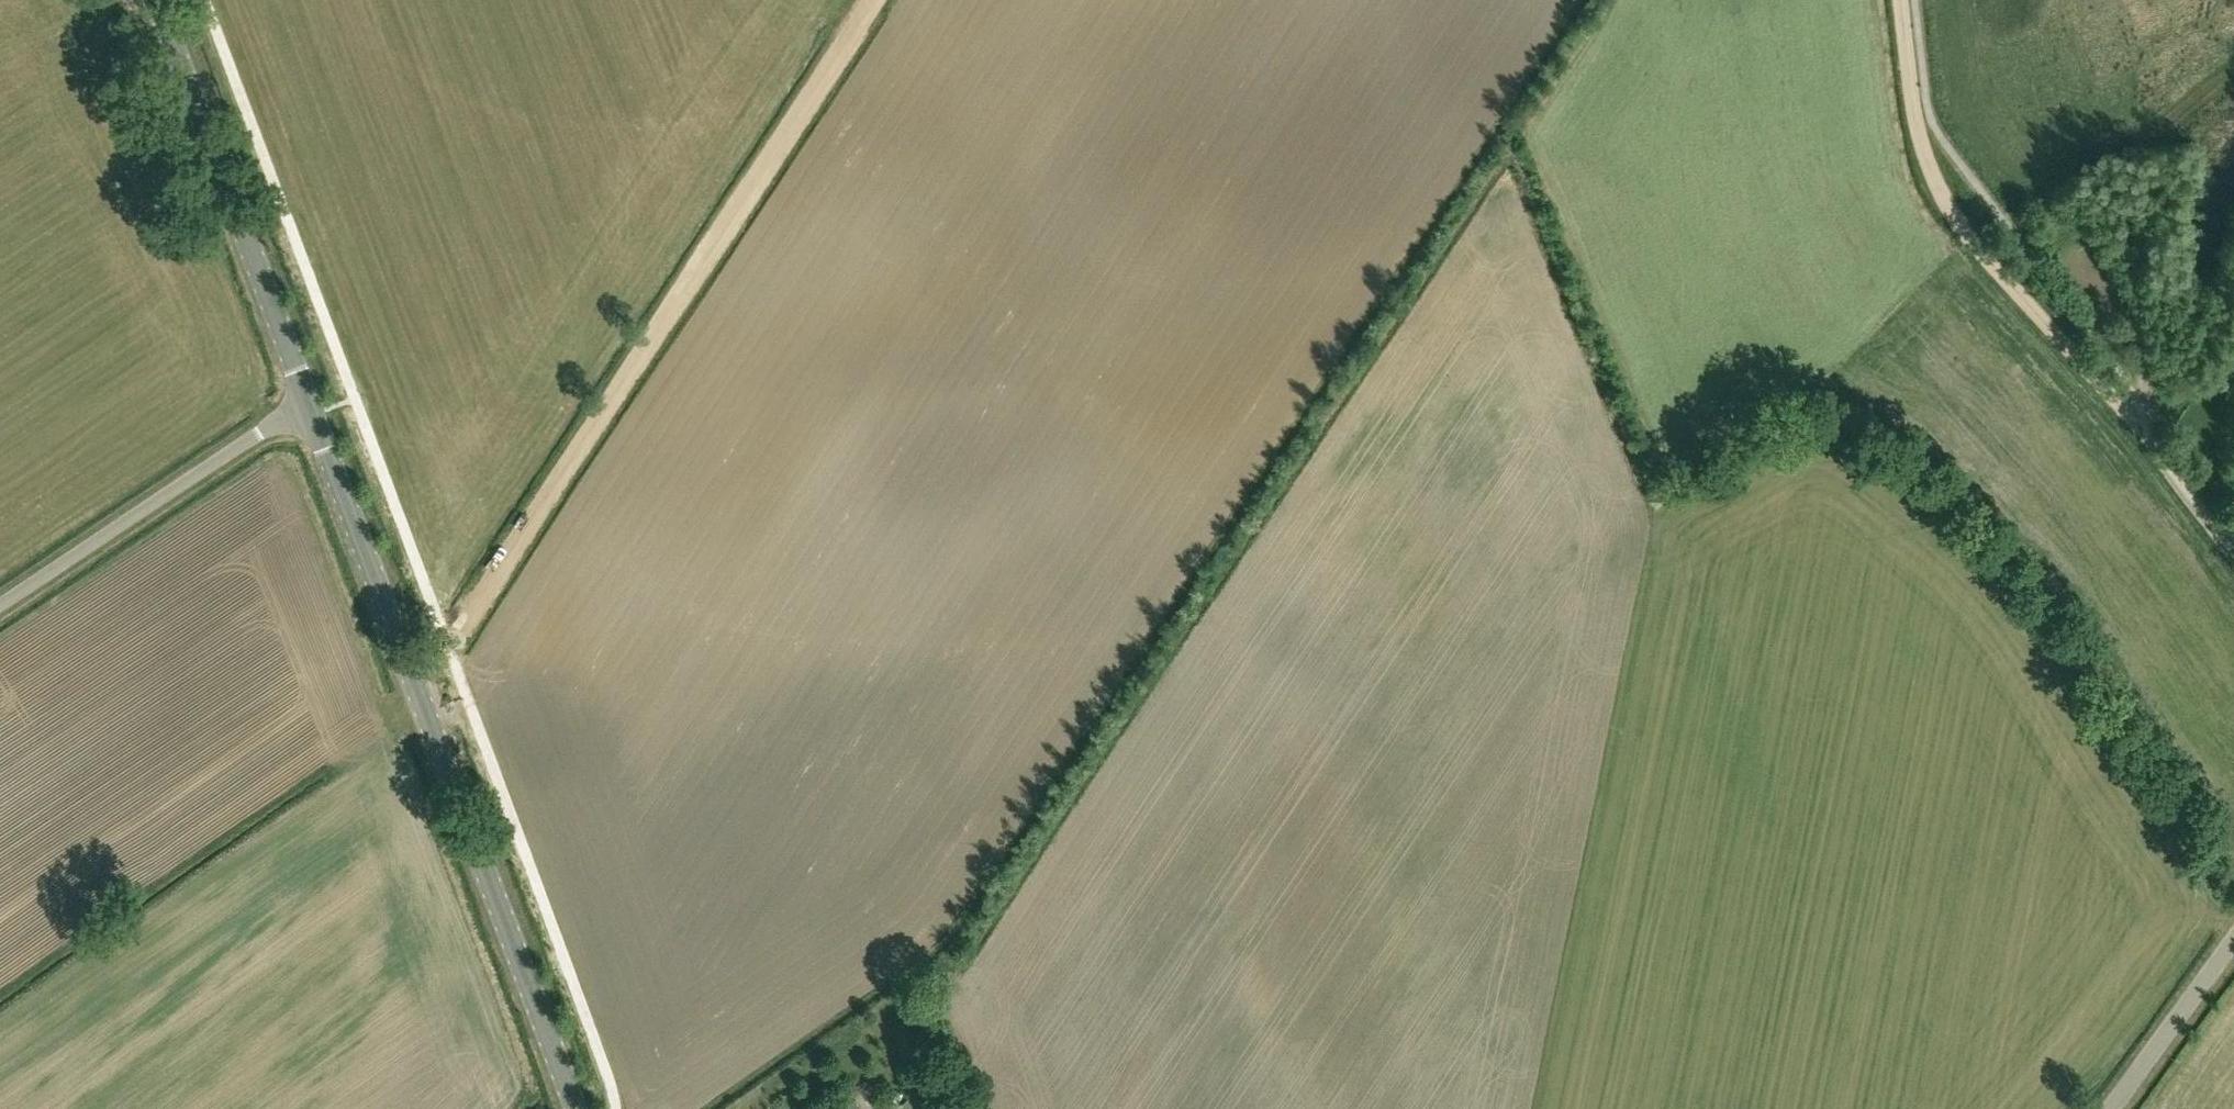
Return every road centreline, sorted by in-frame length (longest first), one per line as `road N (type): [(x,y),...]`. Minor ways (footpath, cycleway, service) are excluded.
road 1 (tertiary): [(575,1108),(154,0)]
road 2 (track): [(412,679),(448,646),(876,0)]
road 3 (track): [(1903,0),(1921,149),(1940,205),(2141,434)]
road 4 (unclassified): [(2111,1108),(2233,939)]
road 5 (track): [(2141,434),(2233,557)]
road 6 (track): [(2142,395),(2137,315),(2109,275)]

